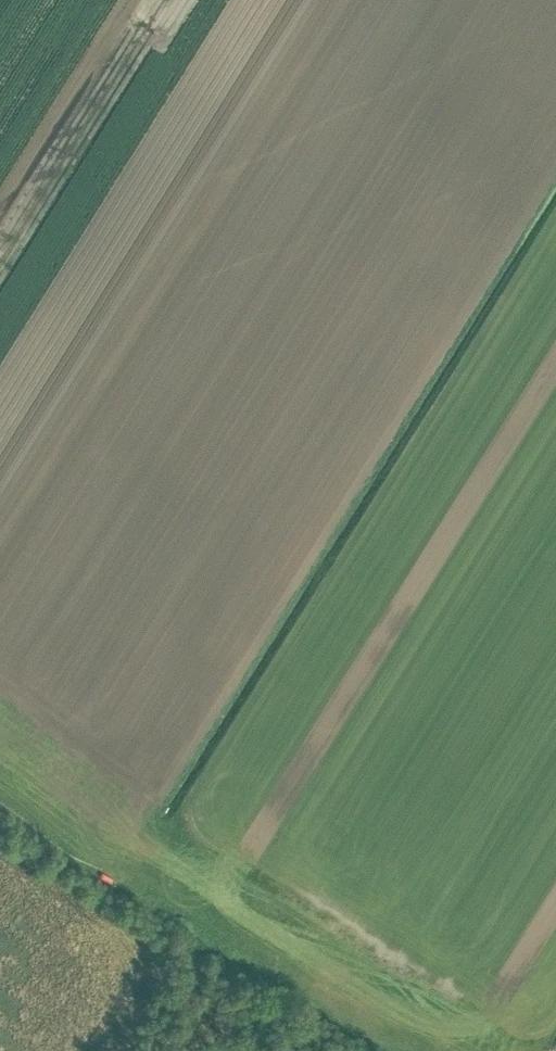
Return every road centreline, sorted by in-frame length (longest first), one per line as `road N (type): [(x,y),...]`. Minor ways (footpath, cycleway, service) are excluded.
road 1 (track): [(0,790),(372,1050)]

